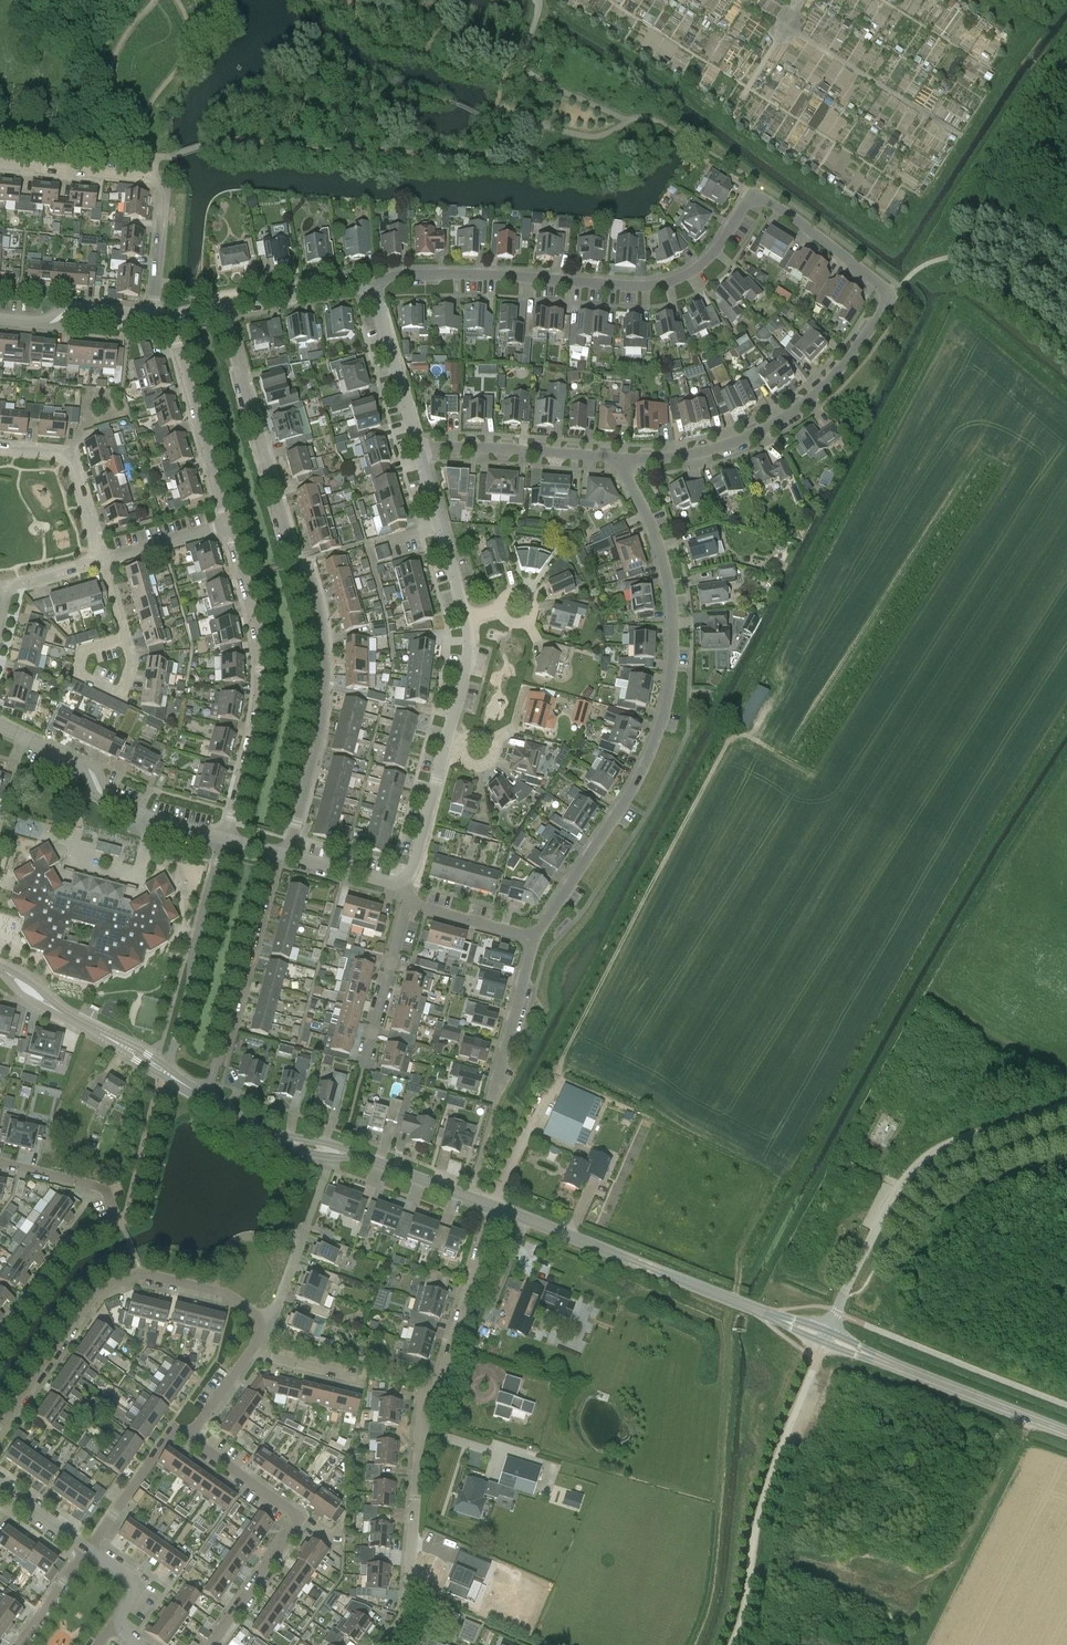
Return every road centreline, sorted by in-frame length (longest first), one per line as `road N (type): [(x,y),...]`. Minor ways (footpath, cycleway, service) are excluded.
road 1 (residential): [(618,461),(710,453),(768,428),(847,360),(892,298),(752,196),(700,271),(670,287),(441,274),(396,276),(372,291)]
road 2 (residential): [(223,306),(296,565),(312,578),(324,628),(324,708),(290,857)]
road 3 (residential): [(536,940),(626,805),(666,713),(668,586),(655,534),(618,461)]
road 4 (residential): [(382,1644),(404,1610),(424,1395),(442,1366),(489,1206)]
road 5 (tertiary): [(826,1336),(489,1206)]
road 6 (residential): [(0,1429),(98,1296),(143,1276),(228,1299),(253,1314),(261,1333)]
road 7 (unclassified): [(1066,1108),(955,1143),(921,1165),(836,1311)]
road 8 (unclassified): [(733,1644),(760,1512),(826,1336)]
road 9 (residential): [(224,840),(252,725),(257,663),(226,527)]
road 10 (residential): [(0,1339),(66,1244),(118,1223),(103,1189),(0,1163)]
road 11 (residential): [(154,317),(162,189),(153,177),(0,163)]
road 12 (residential): [(211,1644),(294,1520),(191,1437)]
road 13 (tertiary): [(1066,1432),(826,1336)]
road 14 (residential): [(224,840),(112,805),(90,770),(0,732)]
road 15 (residential): [(277,854),(209,1101)]
road 16 (residential): [(164,1072),(224,840)]
road 17 (residential): [(226,527),(169,318)]
road 18 (residential): [(618,461),(485,450),(423,455)]
road 19 (tertiary): [(164,1072),(0,968)]
road 20 (residential): [(261,1333),(274,1318),(333,1158)]
road 21 (residential): [(364,1080),(410,909)]
road 22 (residential): [(103,563),(63,457),(0,451)]
road 23 (residential): [(423,455),(372,291)]
road 24 (residential): [(467,621),(423,455)]
road 25 (residential): [(491,1102),(536,940)]
road 26 (tertiary): [(489,1206),(361,1160),(333,1158)]
road 27 (residential): [(191,1437),(169,1435),(88,1547)]
road 28 (residential): [(0,322),(52,327),(77,310),(154,317)]
road 29 (residential): [(223,306),(343,286),(372,291)]
road 30 (residential): [(403,888),(444,745)]
road 31 (tertiary): [(333,1158),(290,1147),(209,1101)]
road 32 (residential): [(536,940),(410,909)]
road 33 (residential): [(103,563),(226,527)]
road 34 (residential): [(444,745),(470,646),(467,621)]

